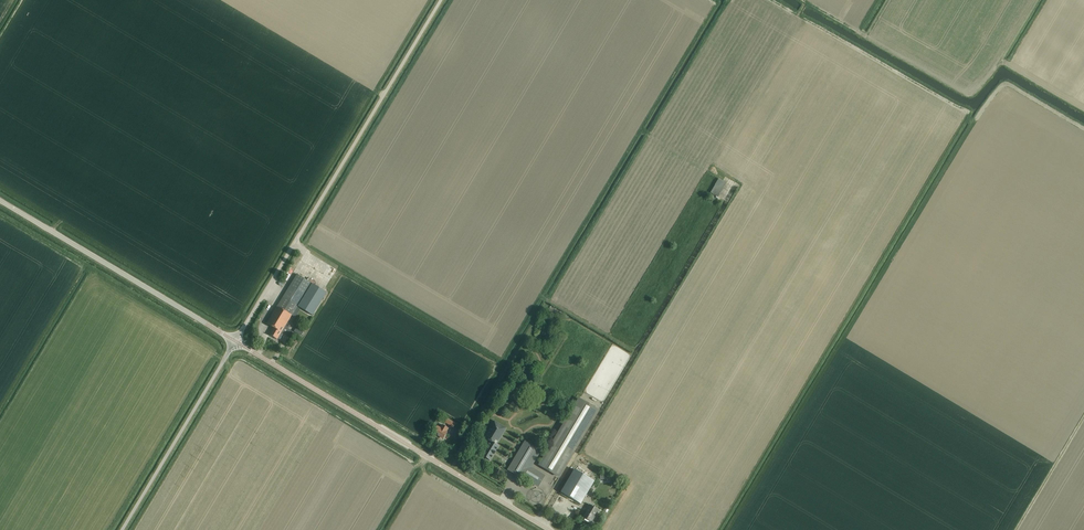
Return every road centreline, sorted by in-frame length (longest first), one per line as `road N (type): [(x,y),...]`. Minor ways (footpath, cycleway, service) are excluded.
road 1 (unclassified): [(235,339),(442,0)]
road 2 (unclassified): [(552,529),(235,339)]
road 3 (unclassified): [(235,339),(0,199)]
road 4 (unclassified): [(120,529),(235,339)]

